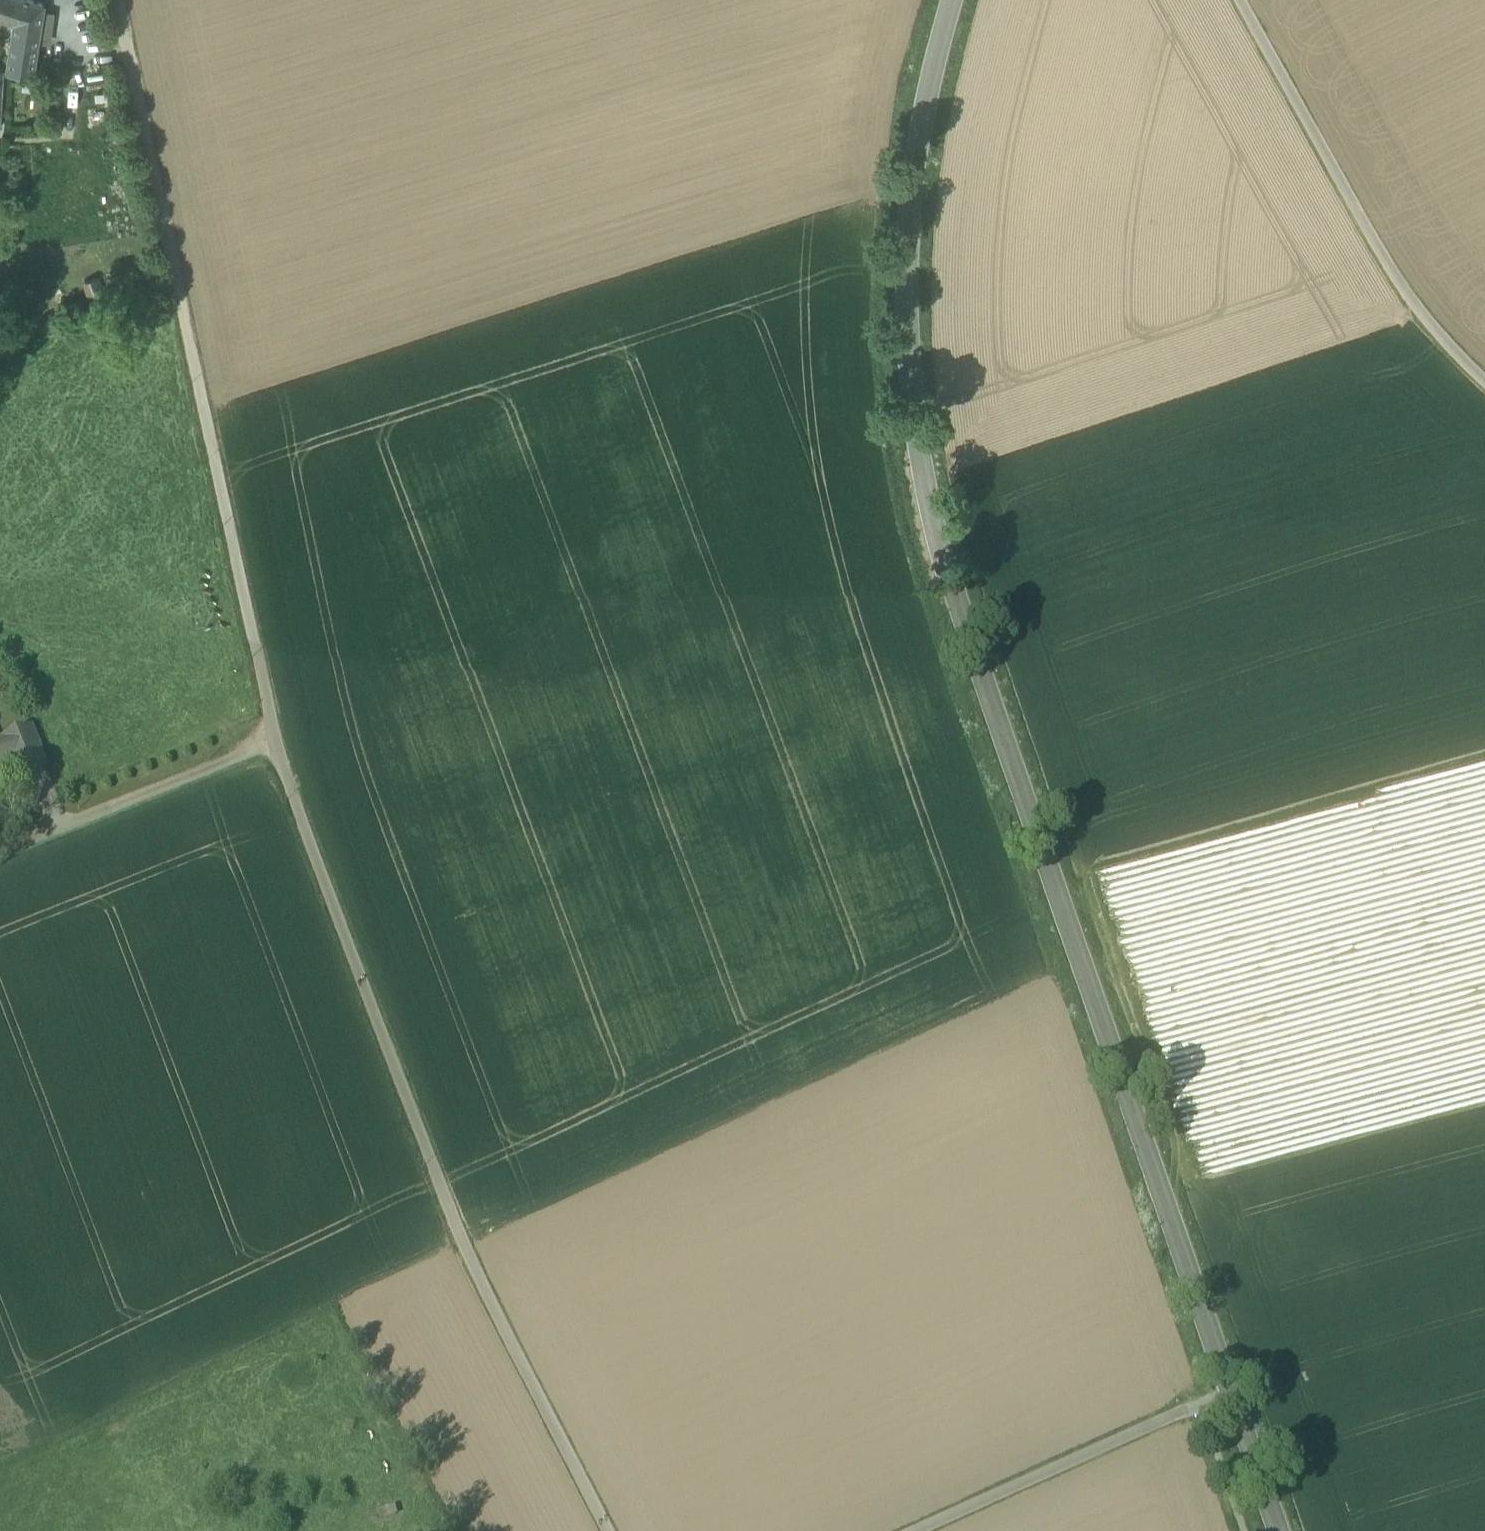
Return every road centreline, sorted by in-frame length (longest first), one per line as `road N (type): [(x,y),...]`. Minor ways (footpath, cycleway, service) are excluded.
road 1 (residential): [(114,0),(275,751),(465,1256),(609,1530)]
road 2 (secondary): [(1232,1389),(933,516),(906,306),(927,97),(956,0)]
road 3 (track): [(1484,381),(1414,323),(1249,0)]
road 4 (residential): [(917,1530),(1232,1389)]
road 5 (secondary): [(1280,1530),(1232,1389)]

